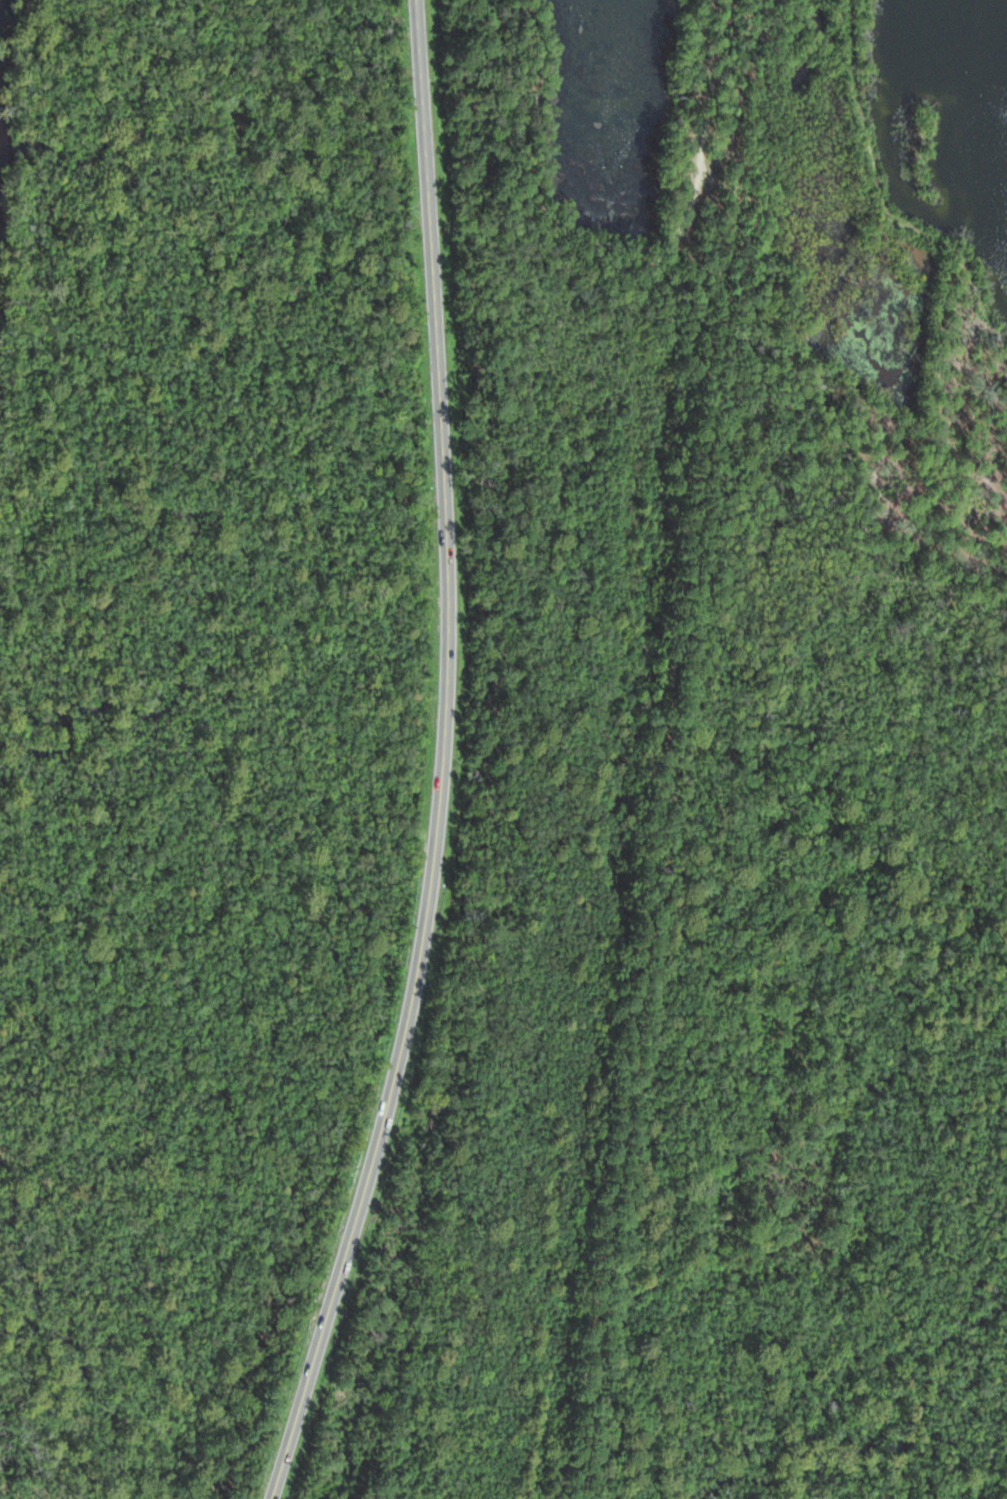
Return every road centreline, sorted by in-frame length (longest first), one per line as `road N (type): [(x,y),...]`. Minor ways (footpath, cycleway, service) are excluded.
road 1 (primary): [(268,1498),(399,1050),(437,814),(442,572),(409,0)]

